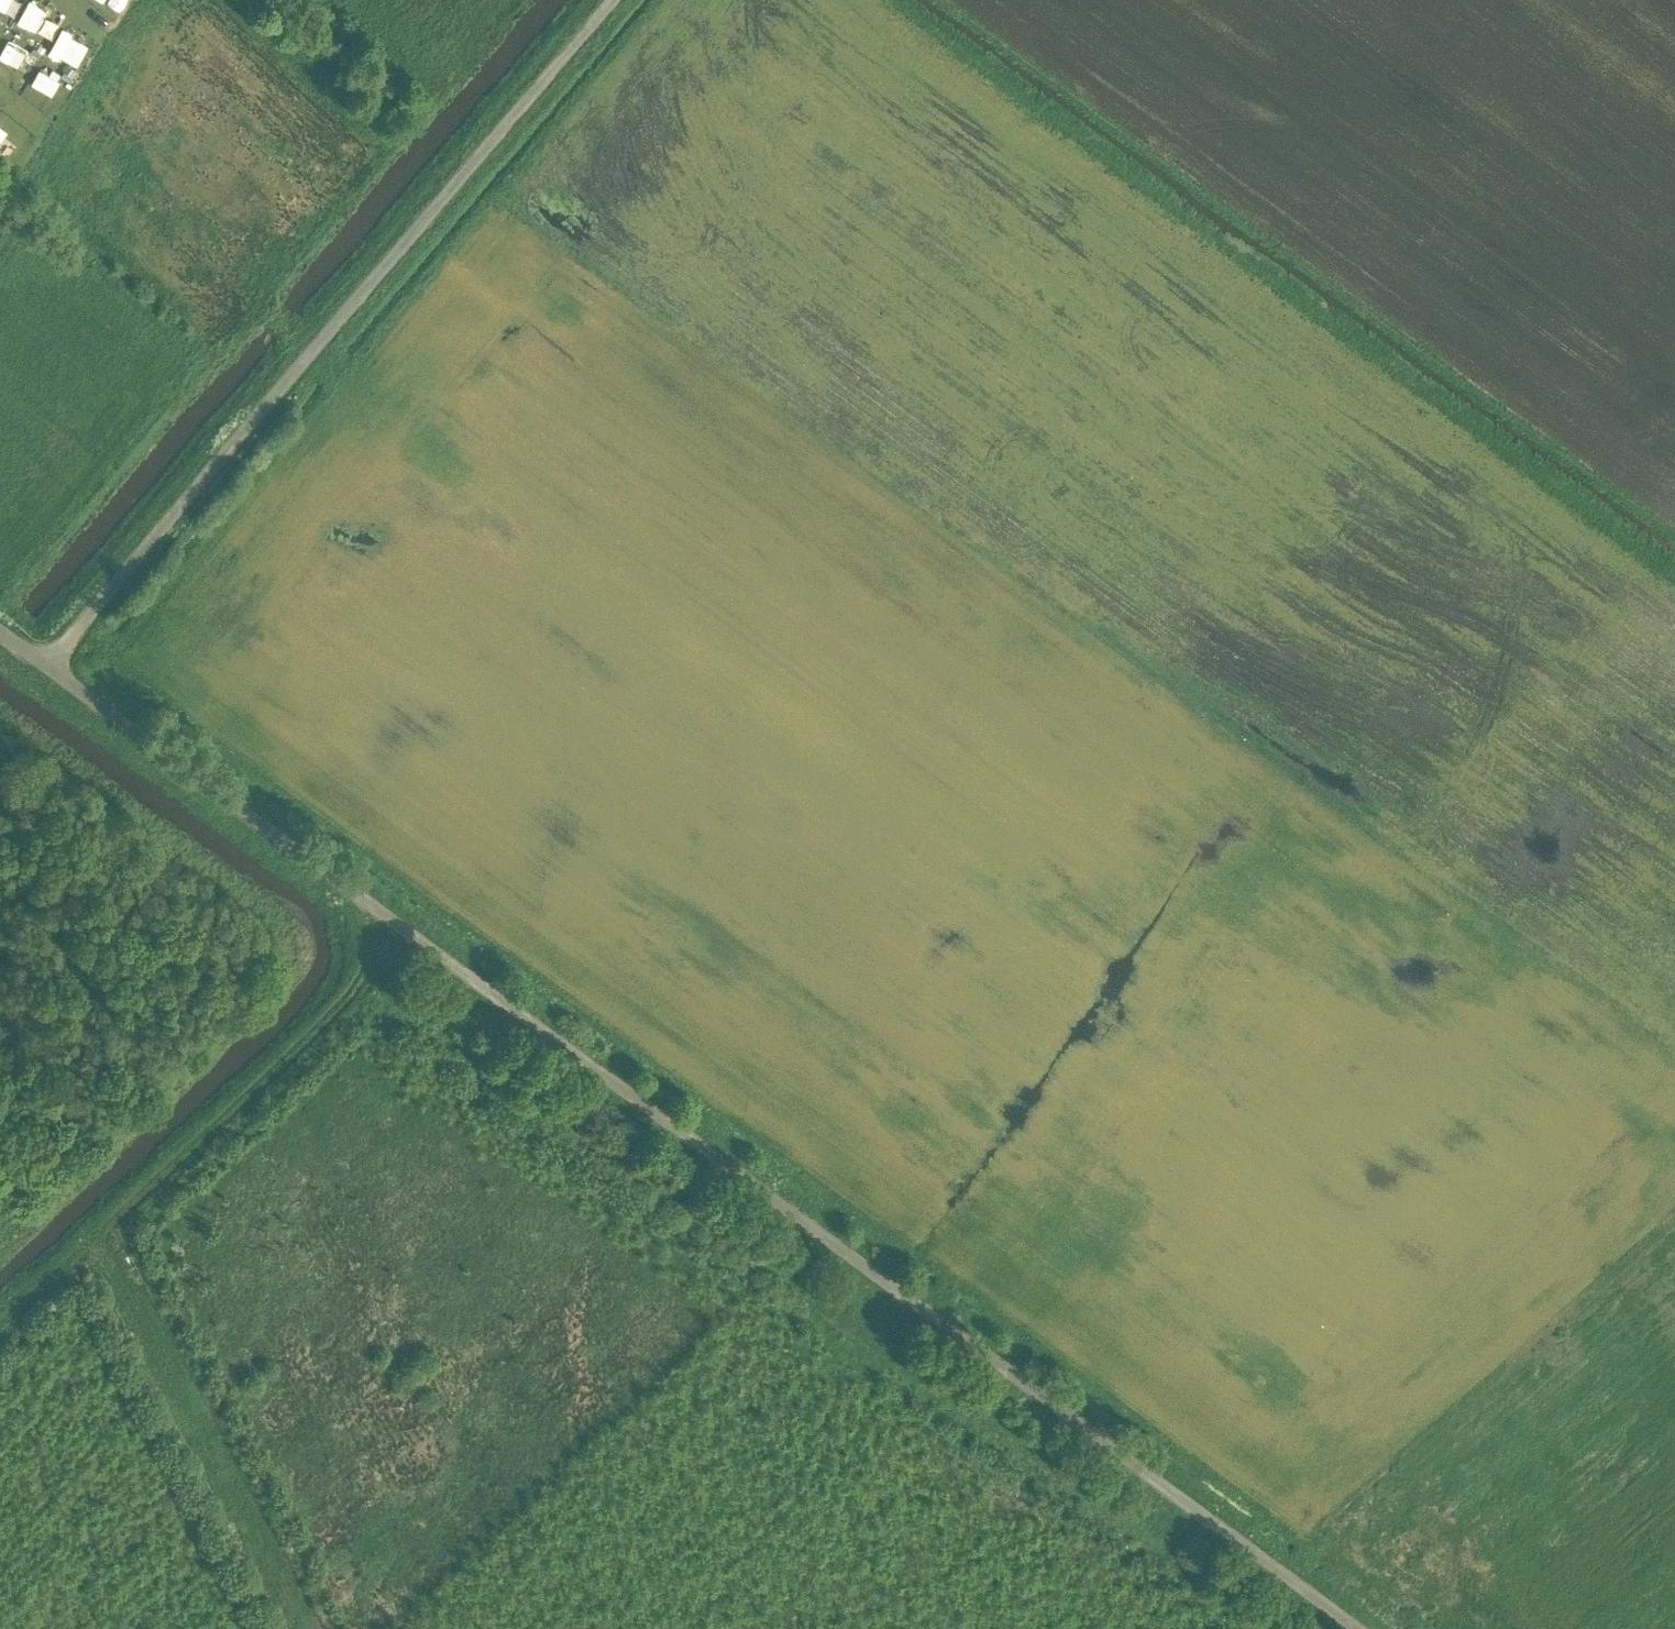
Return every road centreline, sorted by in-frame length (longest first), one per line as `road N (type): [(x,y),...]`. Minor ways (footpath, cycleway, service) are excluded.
road 1 (track): [(1361,1628),(0,634)]
road 2 (track): [(43,665),(607,0)]

